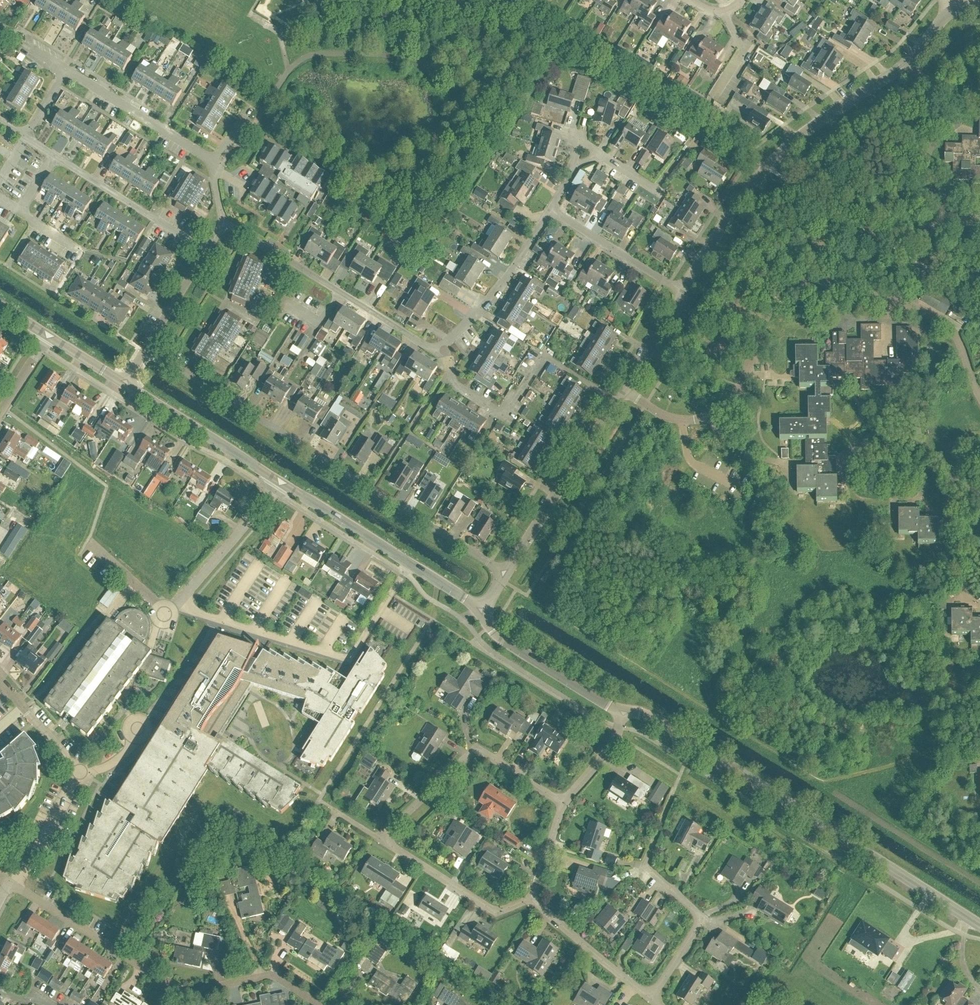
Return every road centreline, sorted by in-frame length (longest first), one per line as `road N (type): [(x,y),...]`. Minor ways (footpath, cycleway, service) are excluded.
road 1 (residential): [(505,573),(148,347)]
road 2 (tertiary): [(622,713),(691,740),(979,925)]
road 3 (unclassified): [(683,293),(781,151),(912,57),(952,12)]
road 4 (residential): [(178,604),(346,660),(410,564)]
road 5 (residential): [(444,350),(223,223)]
road 6 (residential): [(614,401),(551,360),(540,362),(504,413),(451,382),(444,350)]
road 7 (residential): [(223,223),(212,161),(66,70)]
road 8 (residential): [(669,804),(648,853),(648,874),(689,904),(697,920),(651,998)]
road 9 (residential): [(382,839),(475,751),(564,802)]
road 10 (unclassified): [(505,573),(614,401)]
road 11 (residential): [(177,991),(12,885)]
road 12 (tertiary): [(281,483),(126,384)]
road 13 (residential): [(550,209),(493,298),(444,350)]
road 14 (tertiary): [(622,713),(500,640),(480,612)]
road 15 (residential): [(205,250),(56,156)]
road 16 (residential): [(531,898),(499,912),(382,839)]
road 17 (residential): [(178,604),(281,483)]
road 18 (residential): [(683,293),(550,209)]
road 19 (residential): [(651,998),(531,898)]
road 20 (tertiary): [(410,564),(281,483)]
road 21 (residential): [(319,1004),(268,976),(177,991)]
road 22 (residential): [(12,885),(38,853),(77,773)]
road 23 (unclassified): [(614,401),(683,293)]
road 24 (residential): [(77,773),(0,679)]

